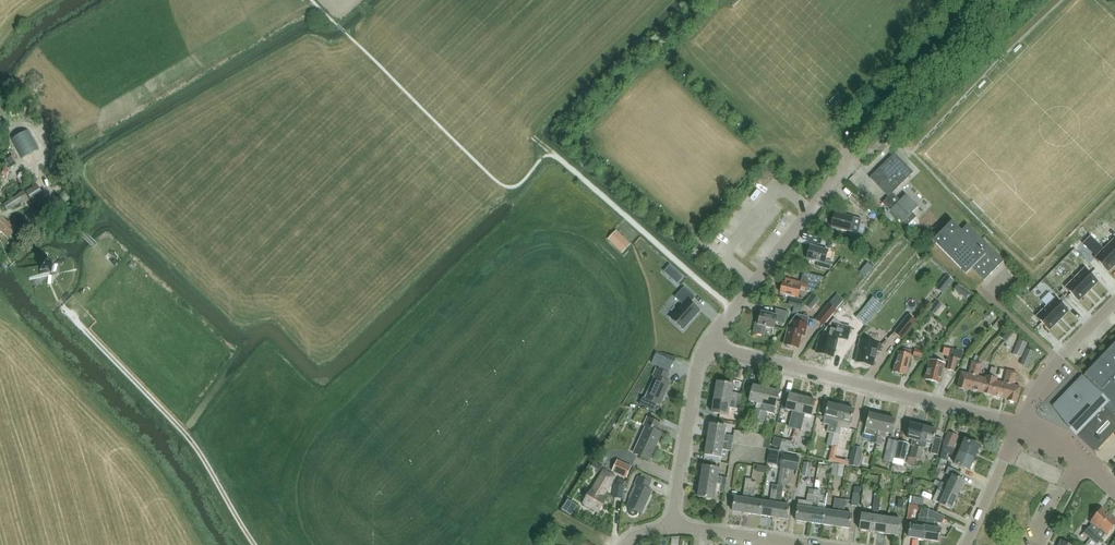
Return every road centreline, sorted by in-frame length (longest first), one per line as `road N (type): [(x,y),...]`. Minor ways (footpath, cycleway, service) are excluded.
road 1 (residential): [(1021,423),(708,344)]
road 2 (track): [(255,544),(189,439),(61,306)]
road 3 (residential): [(708,344),(851,157)]
road 4 (residential): [(671,527),(708,344)]
road 5 (residential): [(1021,423),(1050,368),(1114,302)]
road 6 (residential): [(812,544),(671,527)]
road 7 (residential): [(966,544),(1021,423)]
road 8 (track): [(71,316),(96,248),(58,211)]

